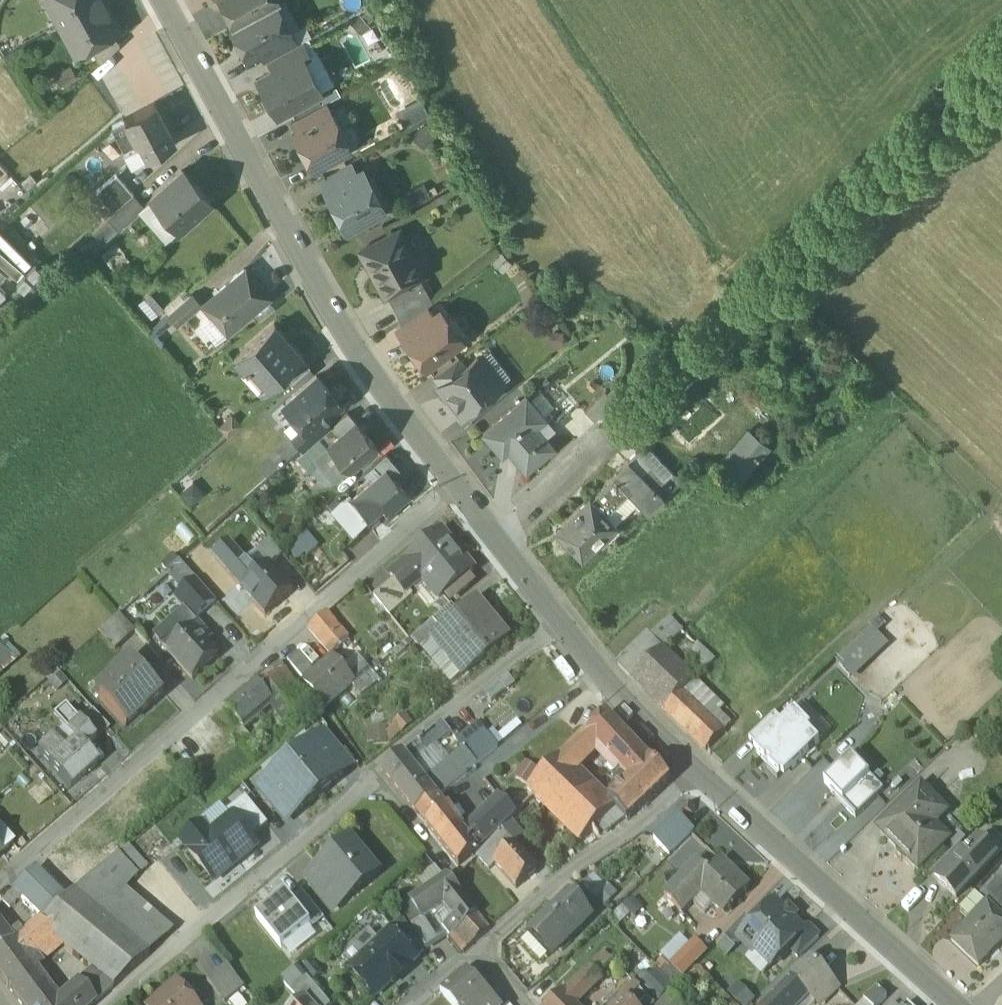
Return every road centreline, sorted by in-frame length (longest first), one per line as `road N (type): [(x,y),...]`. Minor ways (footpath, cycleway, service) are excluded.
road 1 (residential): [(0,880),(458,482)]
road 2 (residential): [(458,482),(367,363),(167,0)]
road 3 (track): [(666,398),(1001,84)]
road 4 (residential): [(370,771),(321,827),(105,1004)]
road 5 (residential): [(957,1004),(700,765)]
road 6 (residential): [(475,951),(570,870),(644,826),(700,765)]
road 7 (residential): [(563,616),(370,771)]
road 8 (residential): [(700,765),(634,708),(563,616)]
road 9 (residential): [(563,616),(458,482)]
road 10 (residential): [(370,771),(449,864)]

